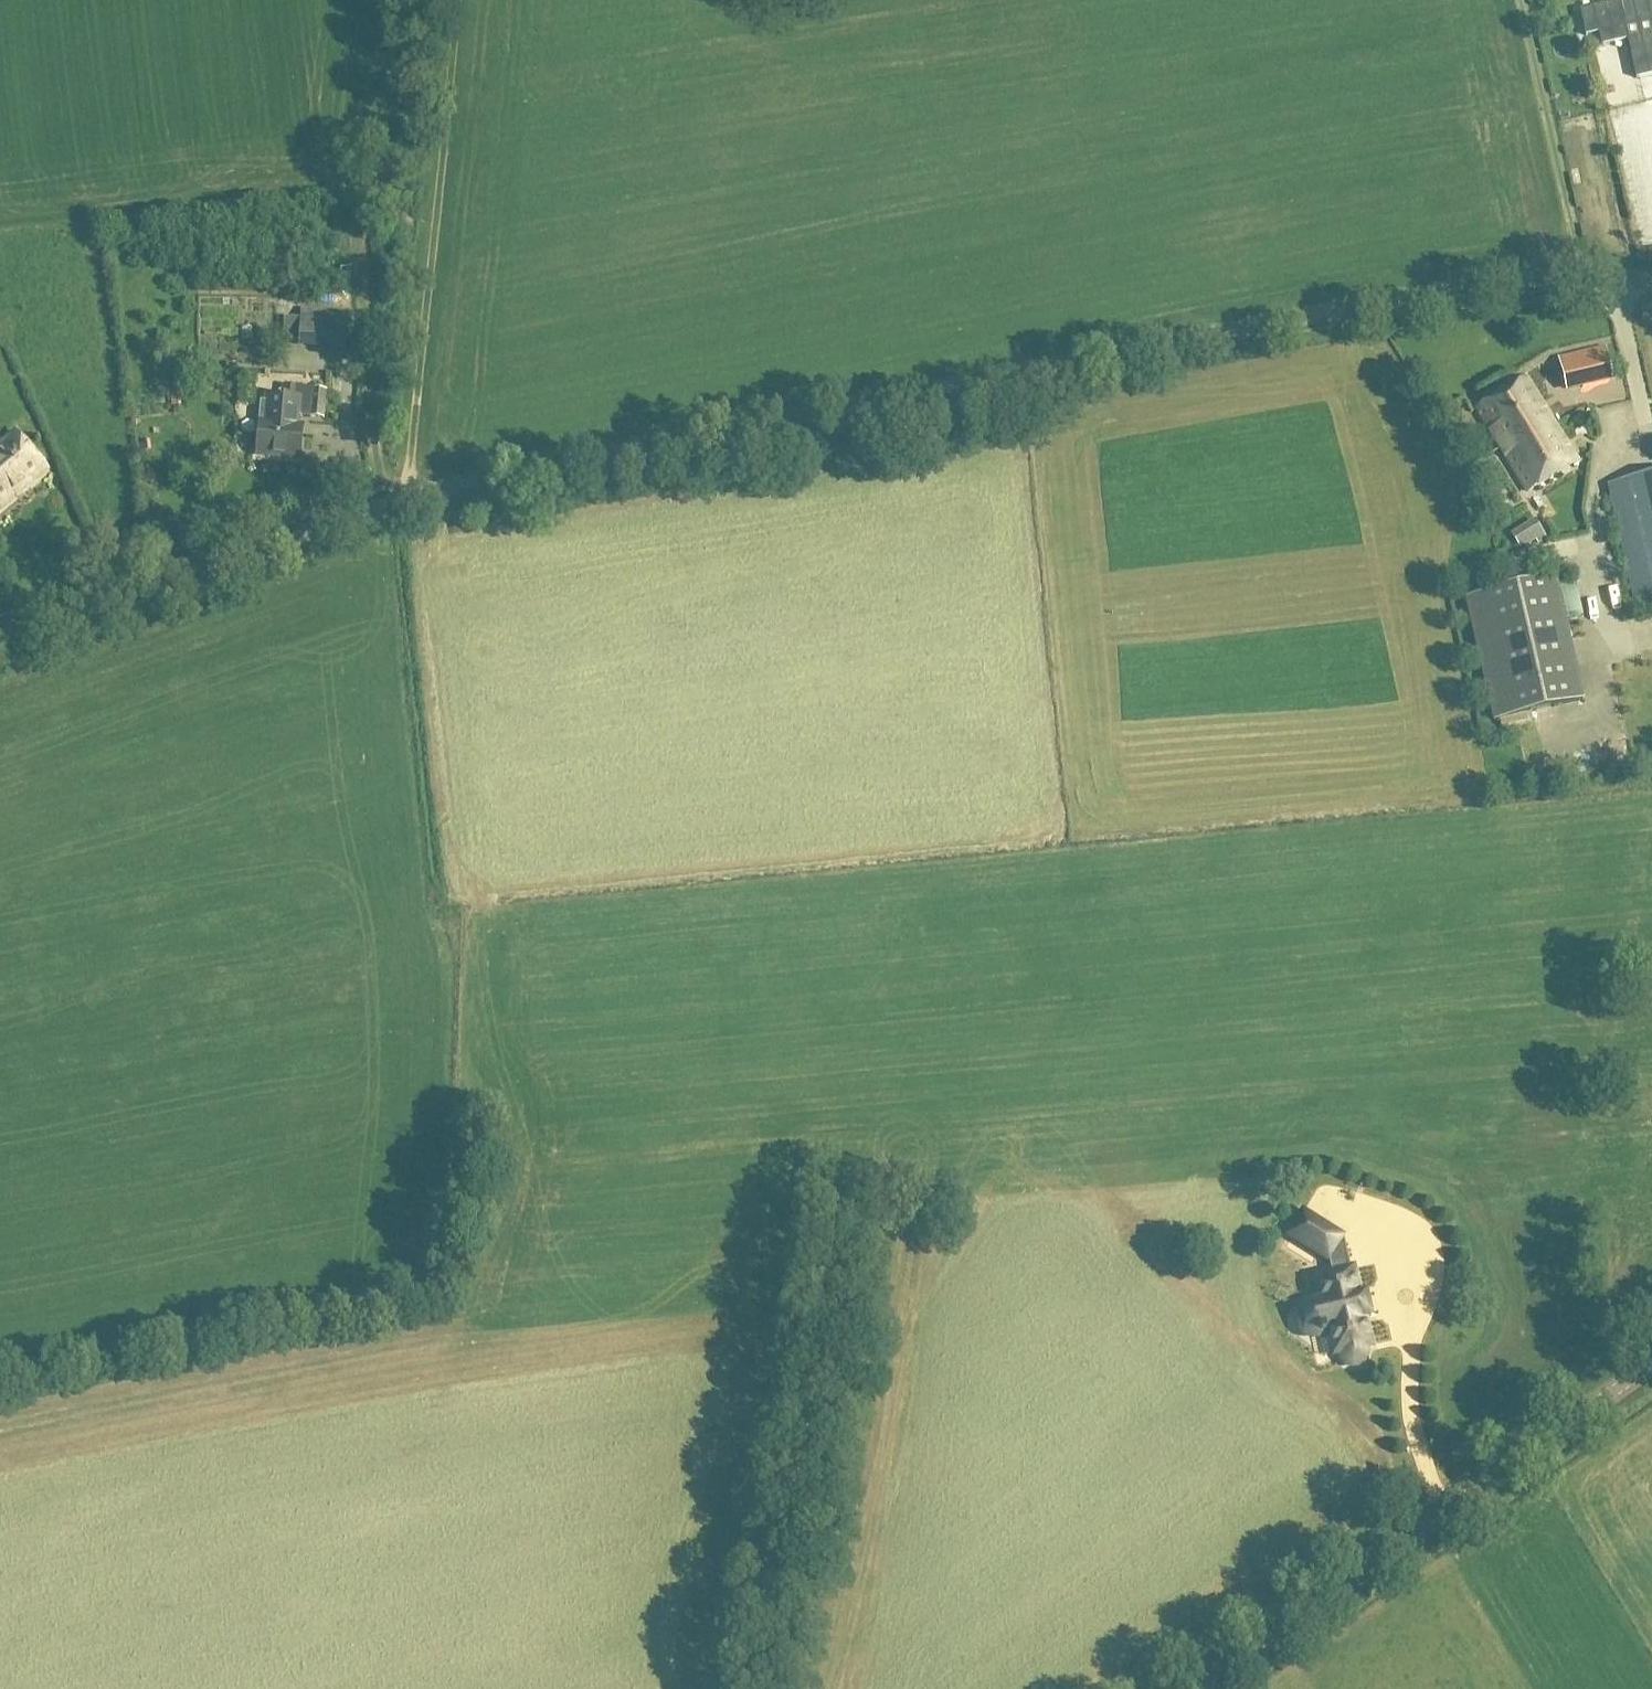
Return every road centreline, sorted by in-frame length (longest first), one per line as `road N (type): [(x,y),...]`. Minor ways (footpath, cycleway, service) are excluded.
road 1 (unclassified): [(1651,283),(1583,276),(1449,289),(475,481),(0,647)]
road 2 (unclassified): [(1196,1688),(1651,1364)]

